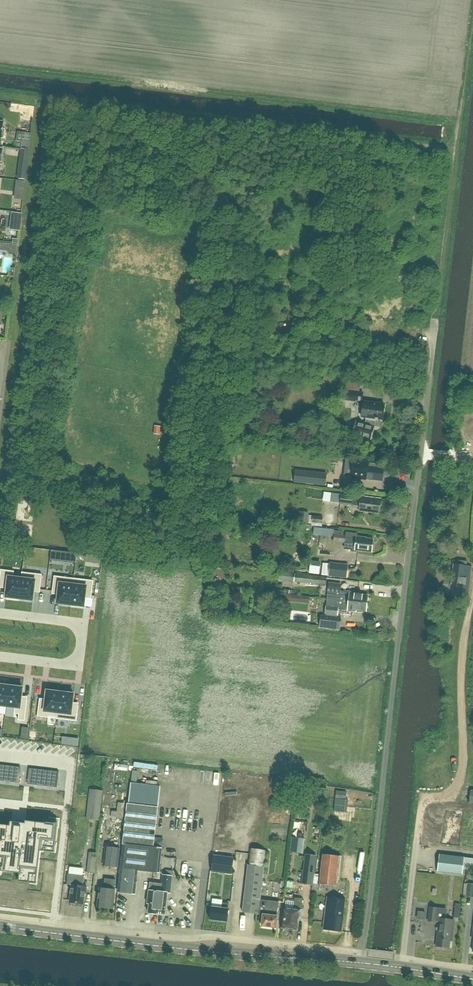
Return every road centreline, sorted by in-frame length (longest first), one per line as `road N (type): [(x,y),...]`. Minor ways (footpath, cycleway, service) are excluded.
road 1 (unclassified): [(360,963),(438,306)]
road 2 (residential): [(402,968),(422,808),(457,787),(462,770),(461,671),(472,584)]
road 3 (tertiary): [(360,963),(0,927)]
road 4 (residential): [(0,656),(60,664),(73,661),(80,641),(73,625),(0,615)]

